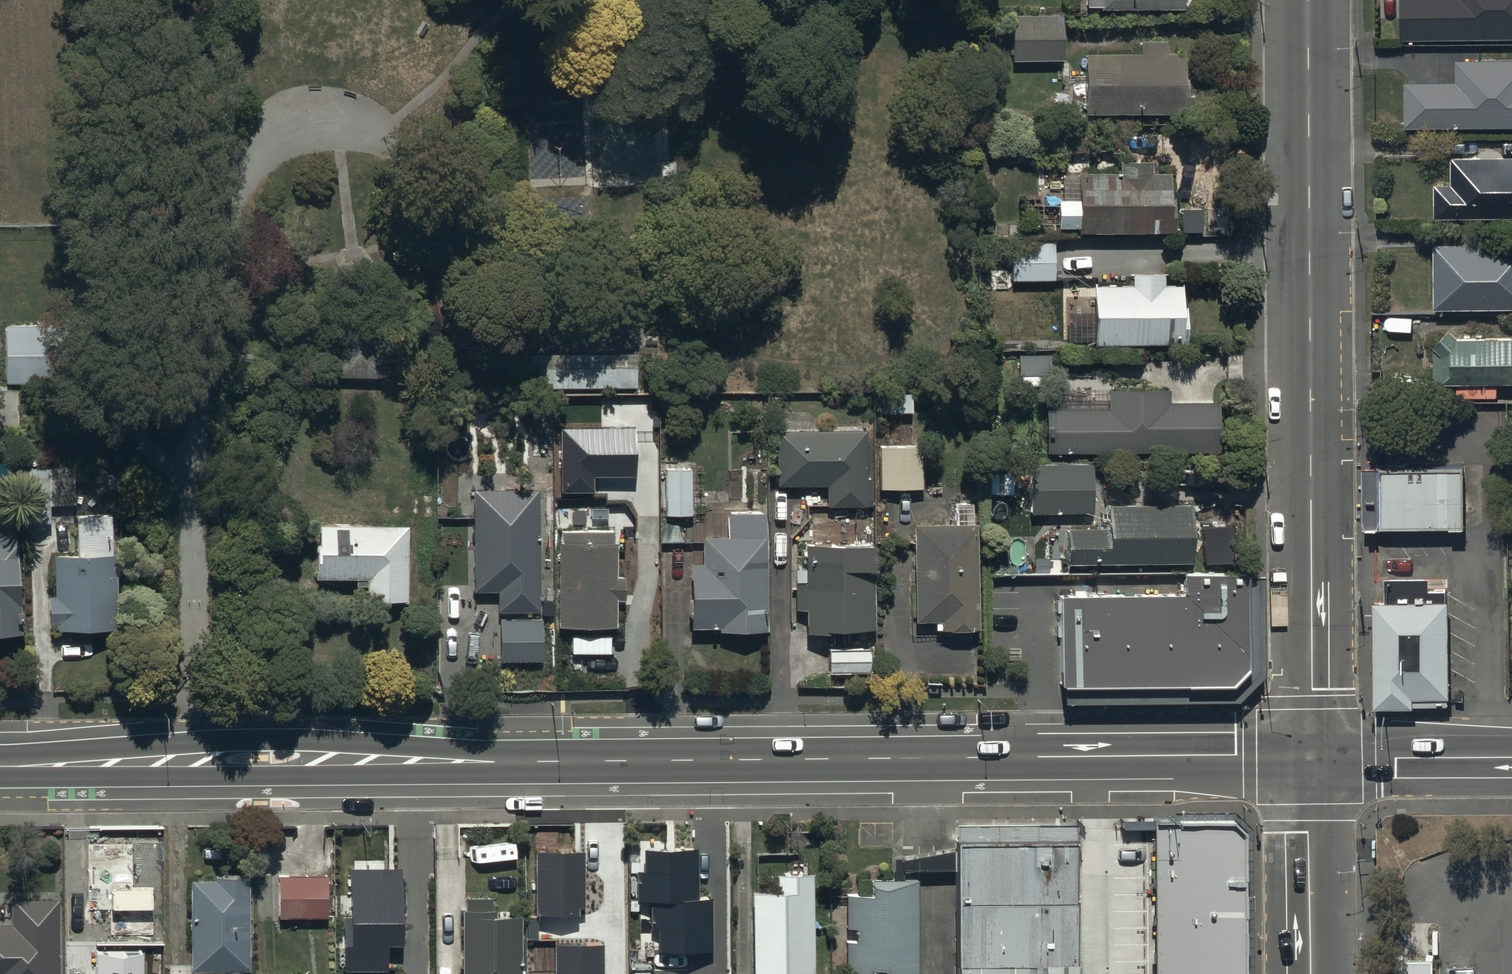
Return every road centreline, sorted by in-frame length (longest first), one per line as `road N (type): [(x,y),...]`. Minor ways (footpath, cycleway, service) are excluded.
road 1 (secondary): [(1311,756),(0,766)]
road 2 (tertiary): [(1308,0),(1311,756)]
road 3 (tertiary): [(1311,756),(1310,973)]
road 4 (secondary): [(1511,758),(1311,756)]

